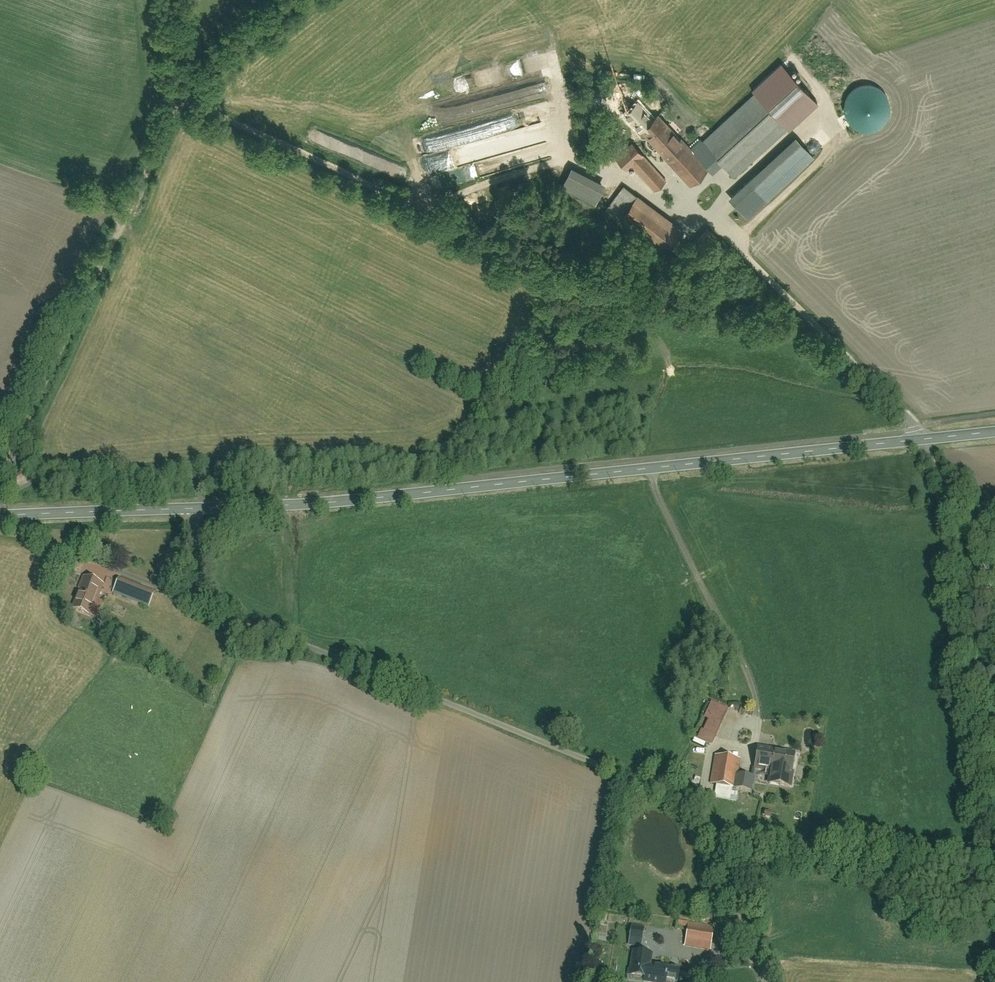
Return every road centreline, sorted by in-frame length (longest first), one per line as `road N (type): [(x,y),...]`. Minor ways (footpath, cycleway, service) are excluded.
road 1 (residential): [(766,981),(701,807),(199,600),(193,581),(202,508)]
road 2 (tertiary): [(924,440),(419,495),(202,508)]
road 3 (track): [(172,0),(176,108),(0,482)]
road 4 (residential): [(675,188),(924,440)]
road 5 (track): [(652,470),(674,529),(754,683),(754,745)]
road 6 (tertiary): [(202,508),(0,517)]
road 7 (residential): [(924,440),(994,579)]
road 8 (track): [(299,0),(180,98)]

